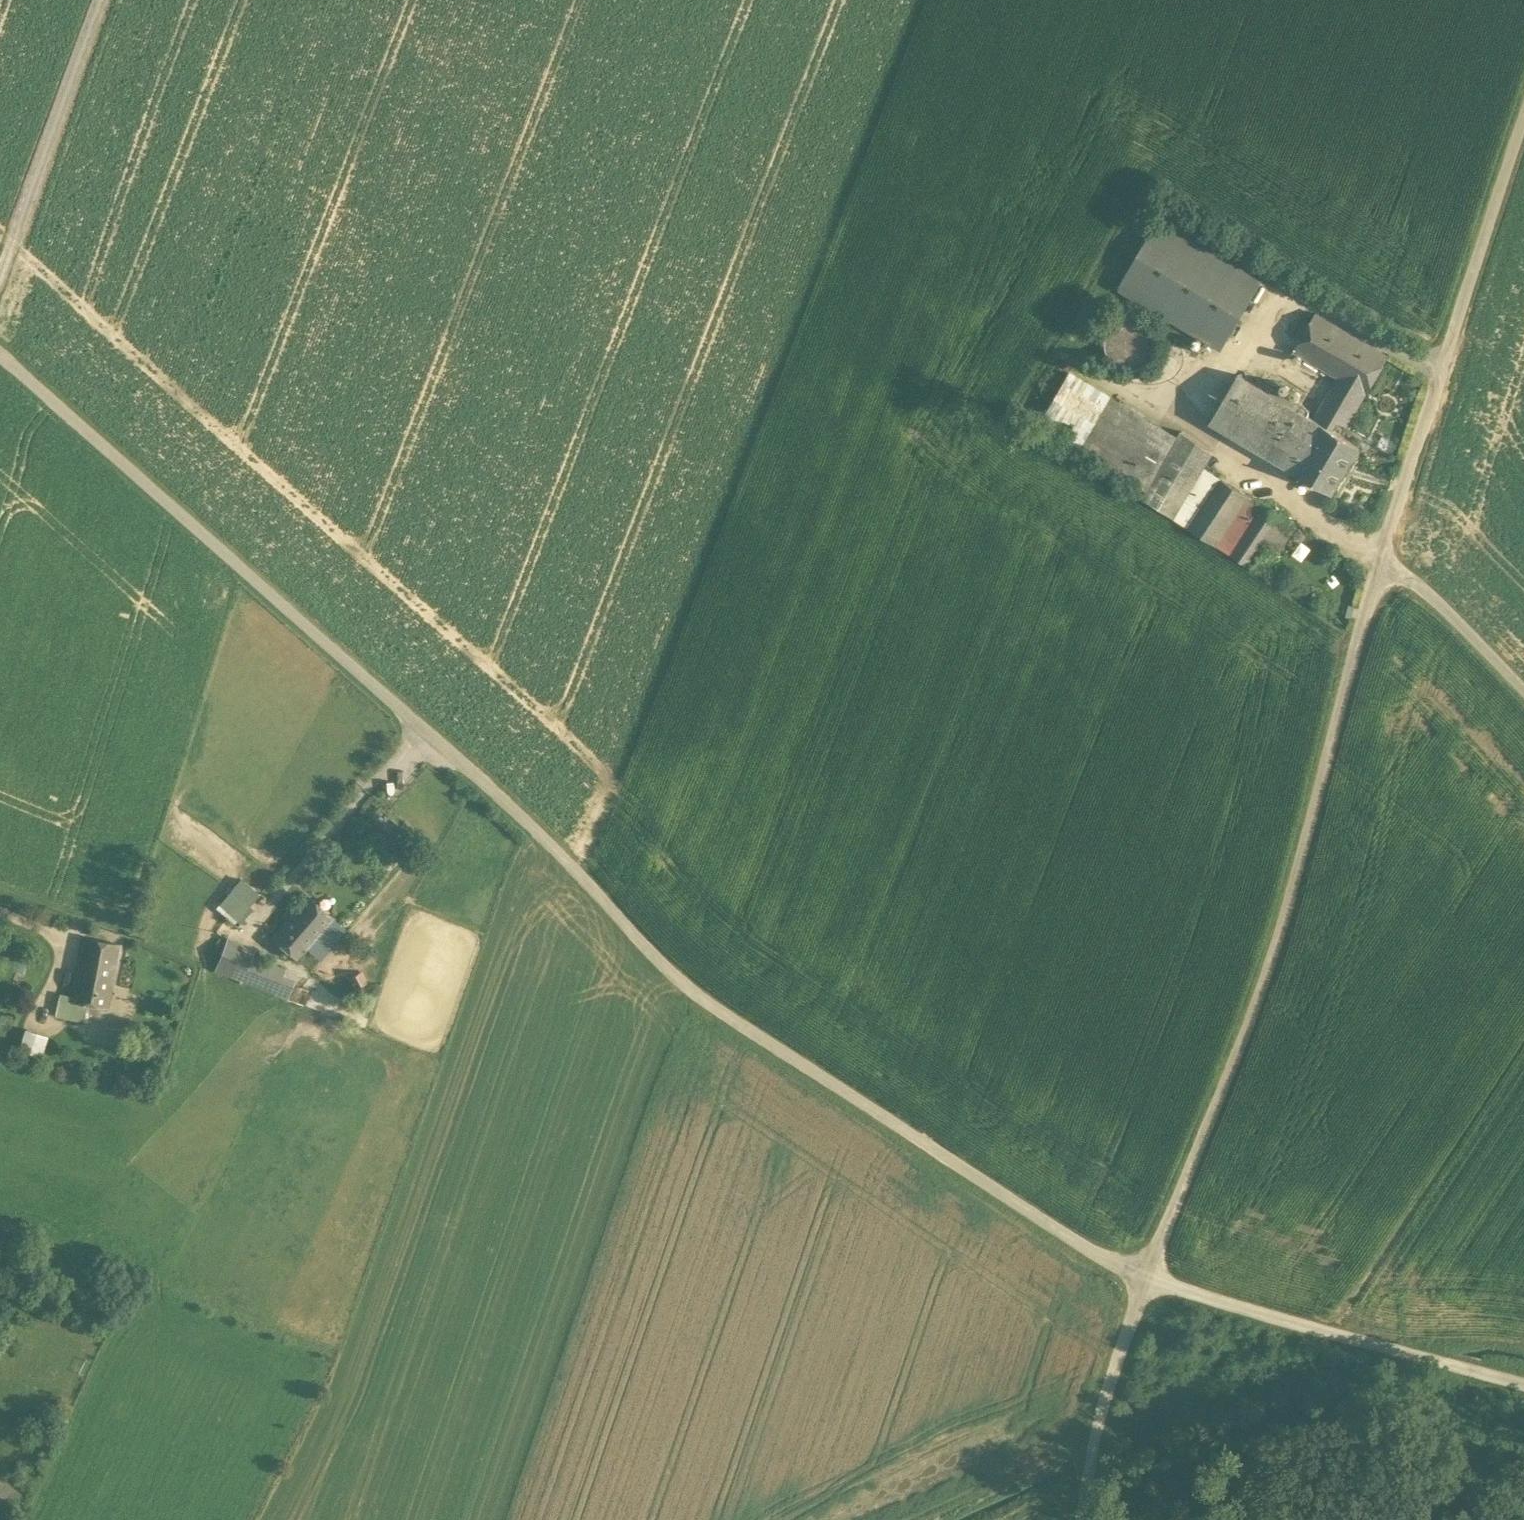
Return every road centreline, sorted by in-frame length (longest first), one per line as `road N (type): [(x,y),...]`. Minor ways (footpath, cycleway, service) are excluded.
road 1 (unclassified): [(1143,1280),(677,974),(597,886),(280,594),(0,355)]
road 2 (unclassified): [(1523,166),(1272,951),(1143,1280)]
road 3 (unclassified): [(1523,1384),(1143,1280)]
road 4 (unclassified): [(1143,1280),(1091,1439),(1080,1519)]

